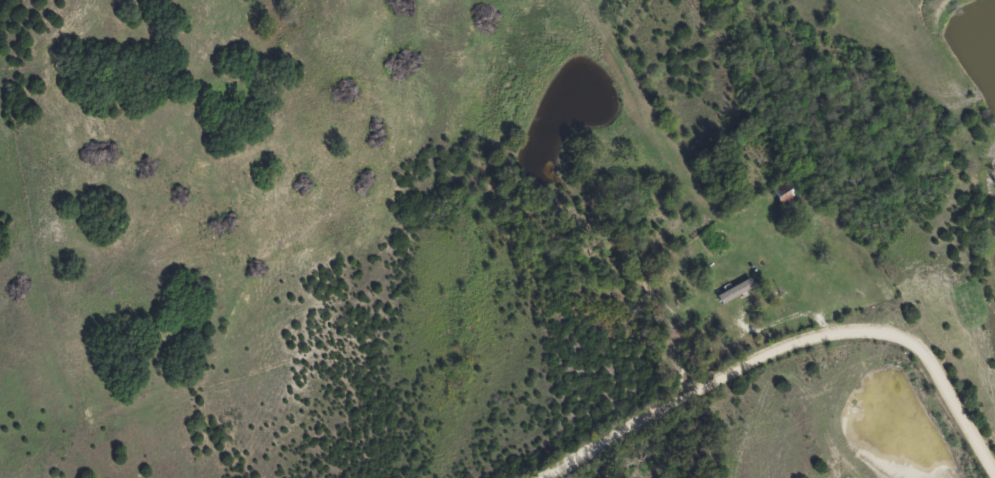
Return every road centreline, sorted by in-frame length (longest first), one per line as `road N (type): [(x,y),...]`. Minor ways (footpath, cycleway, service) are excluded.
road 1 (residential): [(558,477),(793,348),(864,334),(903,339),(932,359),(994,469)]

